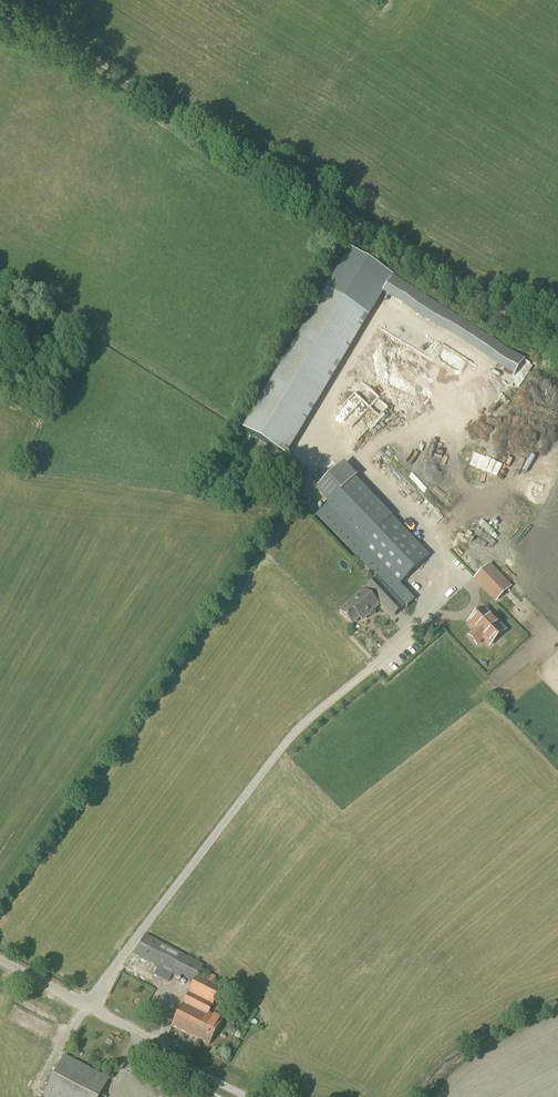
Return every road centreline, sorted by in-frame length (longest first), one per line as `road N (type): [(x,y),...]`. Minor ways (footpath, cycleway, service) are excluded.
road 1 (unclassified): [(87,1006),(278,753),(451,588)]

